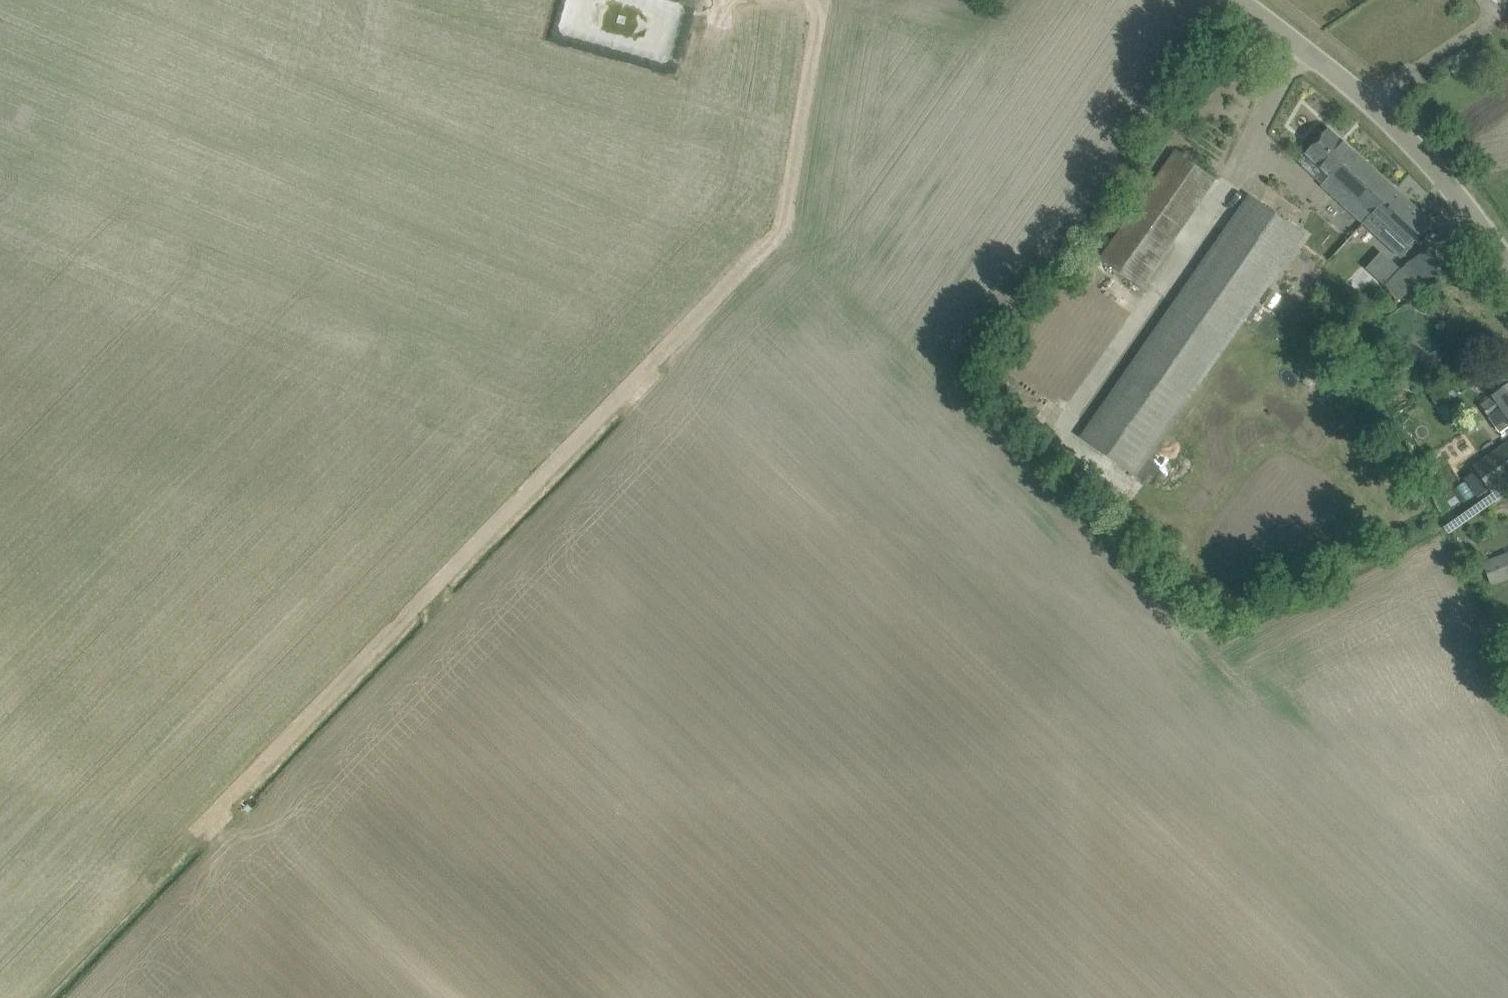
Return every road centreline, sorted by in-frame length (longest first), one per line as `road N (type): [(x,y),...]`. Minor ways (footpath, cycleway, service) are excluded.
road 1 (track): [(150,887),(786,231),(821,0)]
road 2 (unclassified): [(1507,263),(1394,125),(1241,0)]

